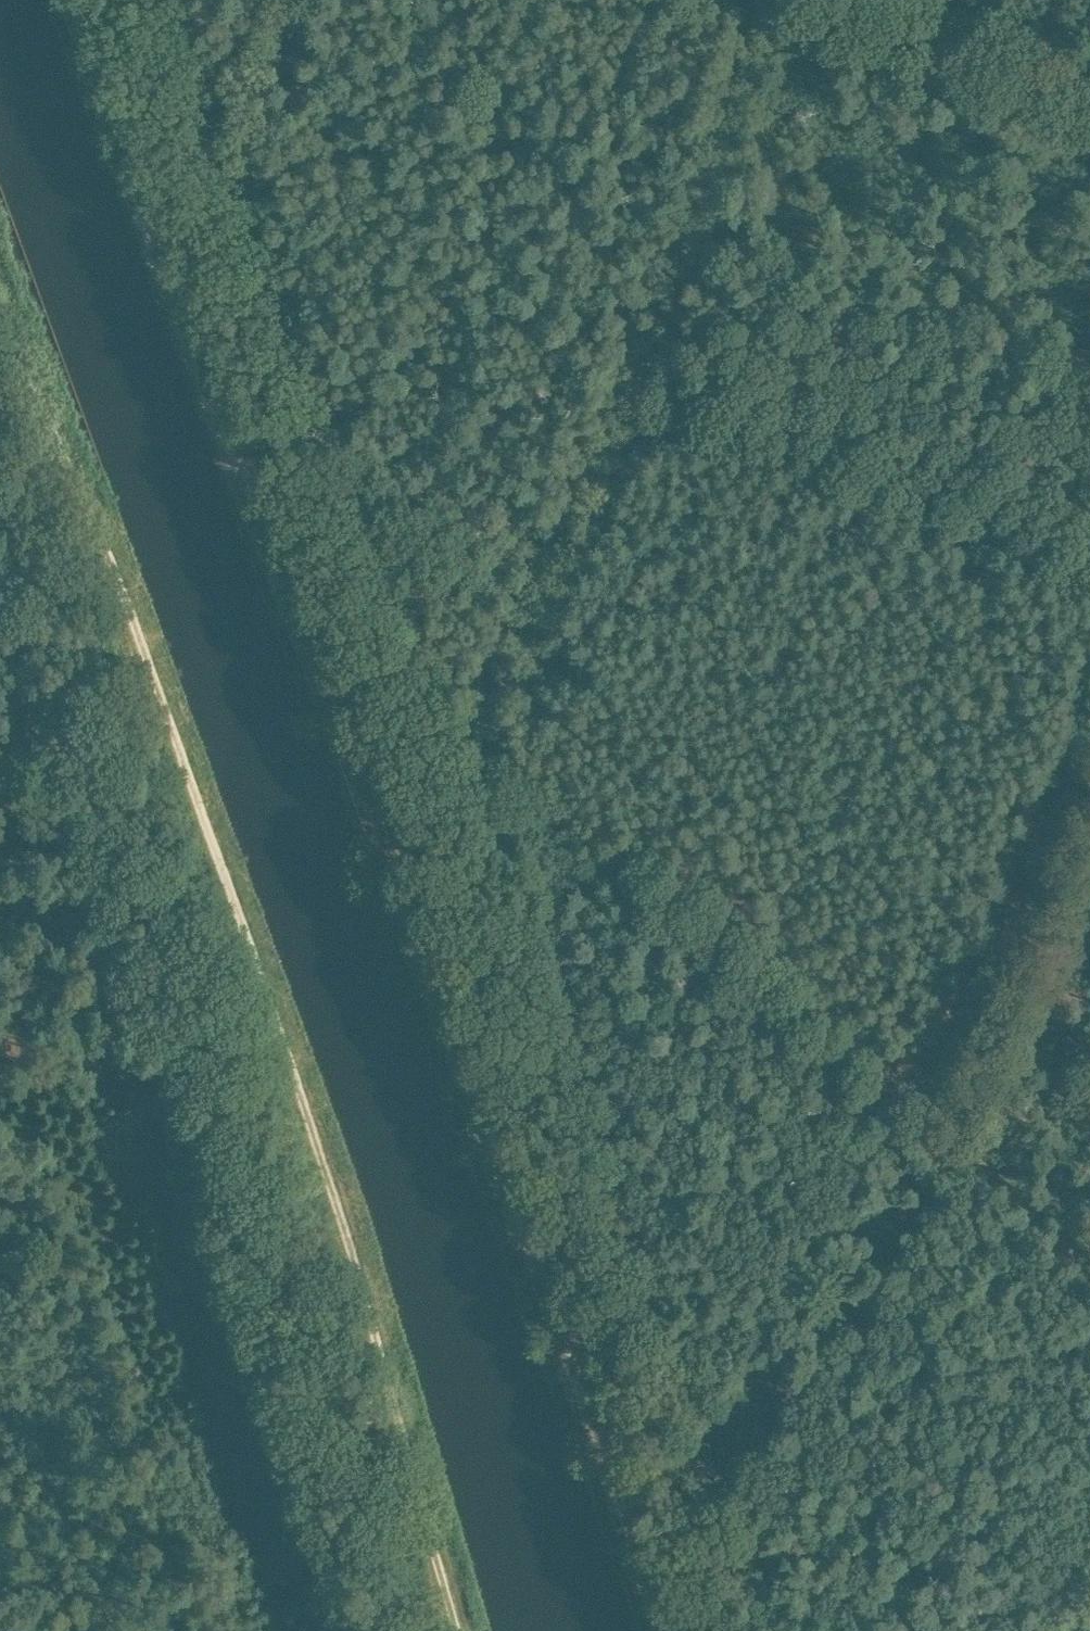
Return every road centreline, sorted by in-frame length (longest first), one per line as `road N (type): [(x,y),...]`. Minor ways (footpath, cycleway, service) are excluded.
road 1 (track): [(60,0),(665,1630)]
road 2 (track): [(0,288),(340,1234),(451,1630)]

